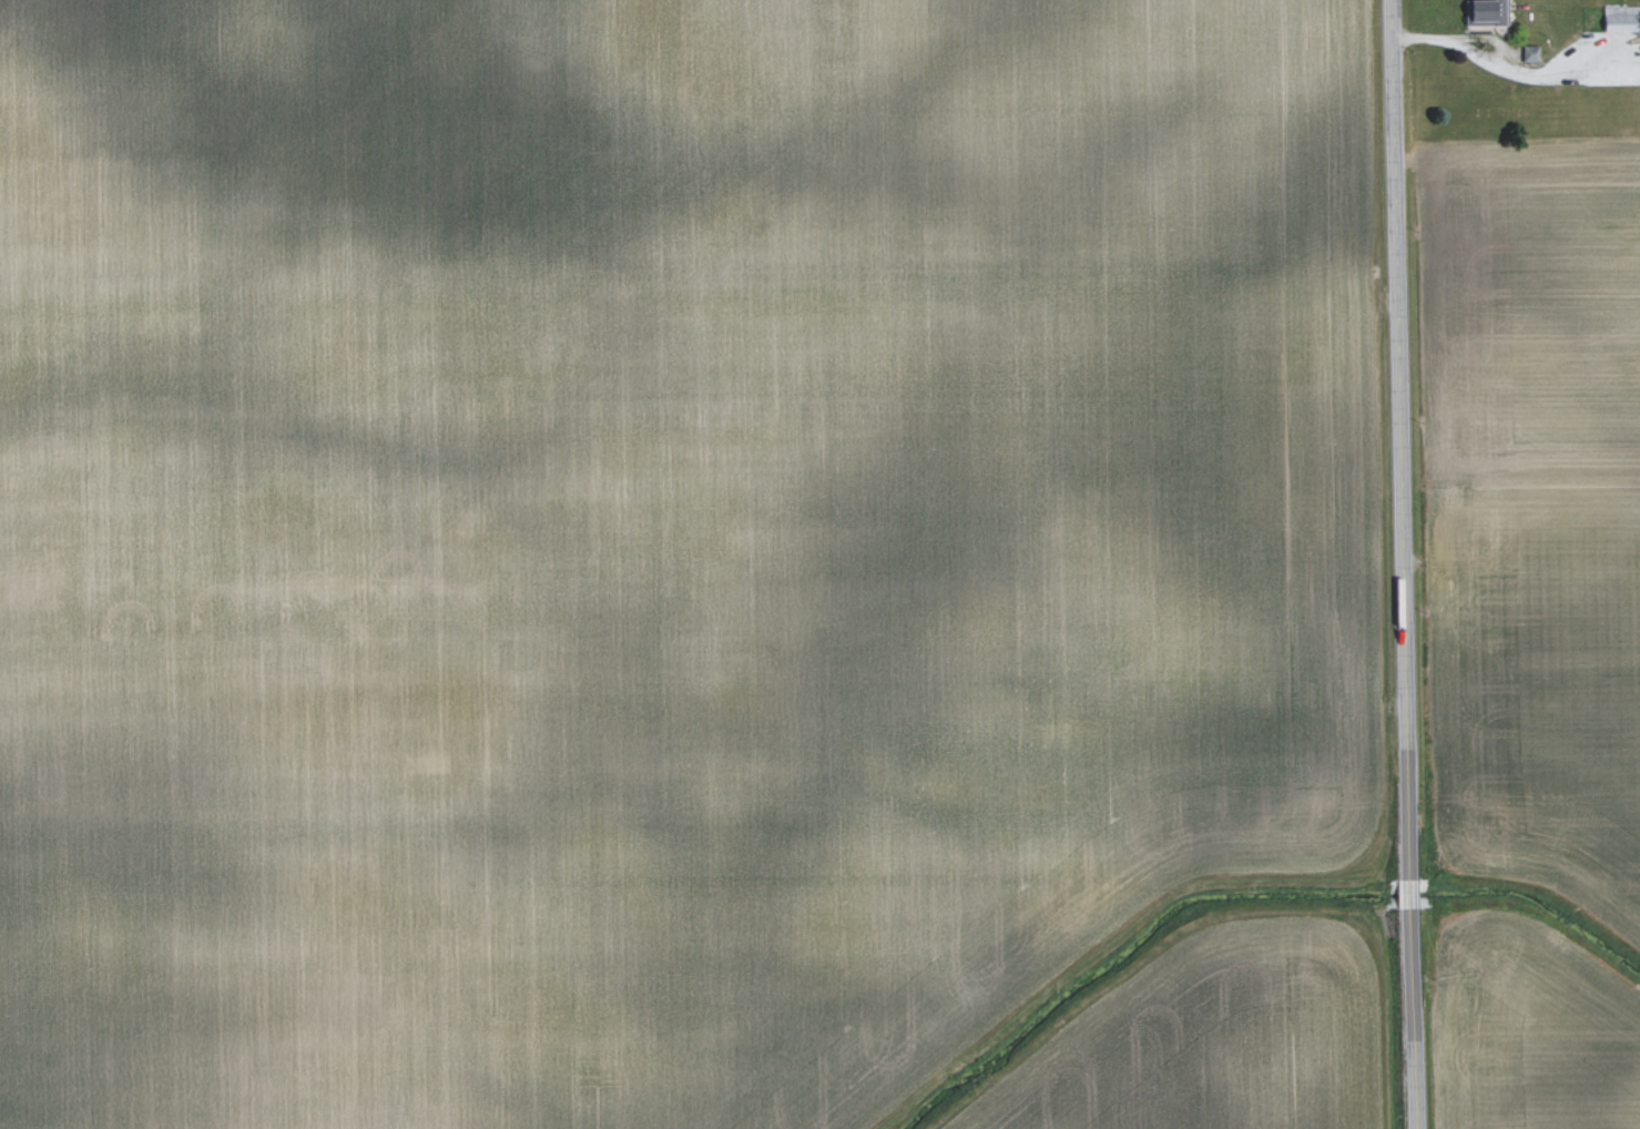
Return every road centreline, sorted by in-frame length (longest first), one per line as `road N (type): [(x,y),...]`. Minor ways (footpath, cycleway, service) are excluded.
road 1 (tertiary): [(1390,1128),(1385,0)]

